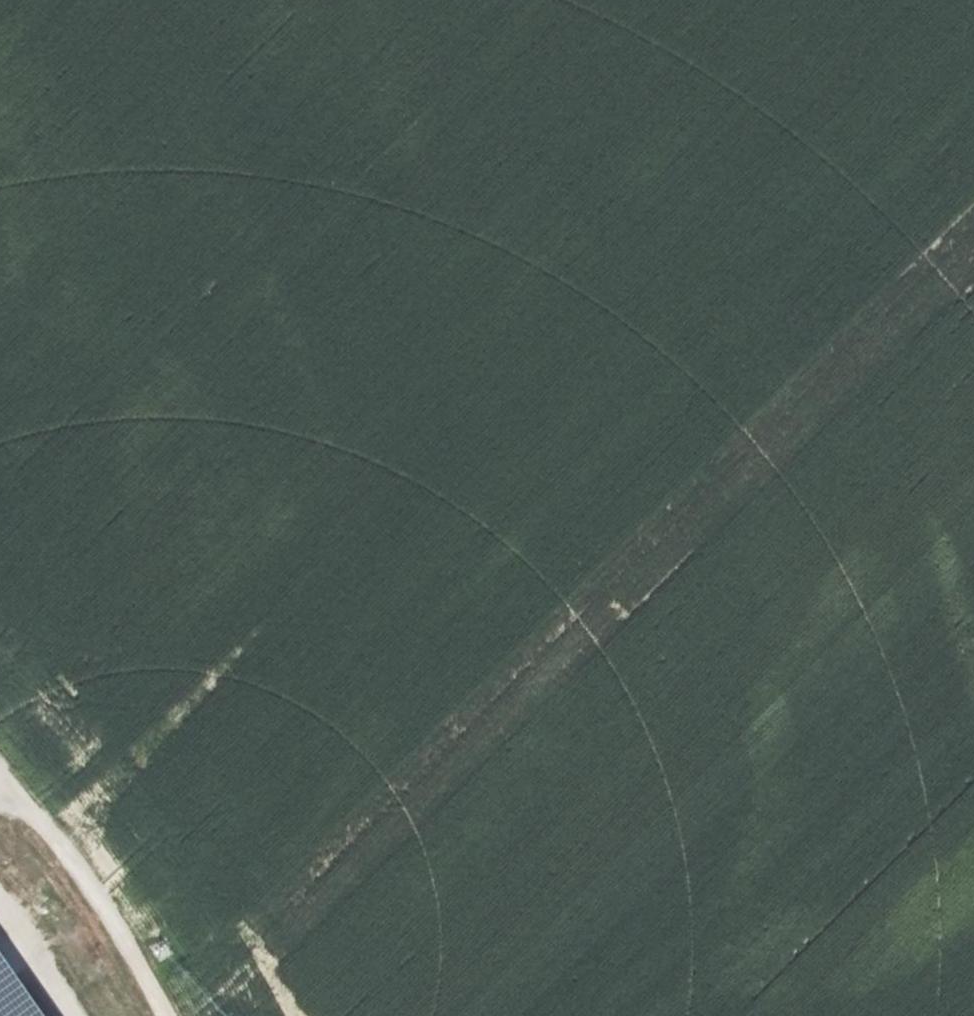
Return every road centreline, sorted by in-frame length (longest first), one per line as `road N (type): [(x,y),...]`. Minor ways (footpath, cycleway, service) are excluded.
road 1 (track): [(165,1015),(134,956),(0,779)]

